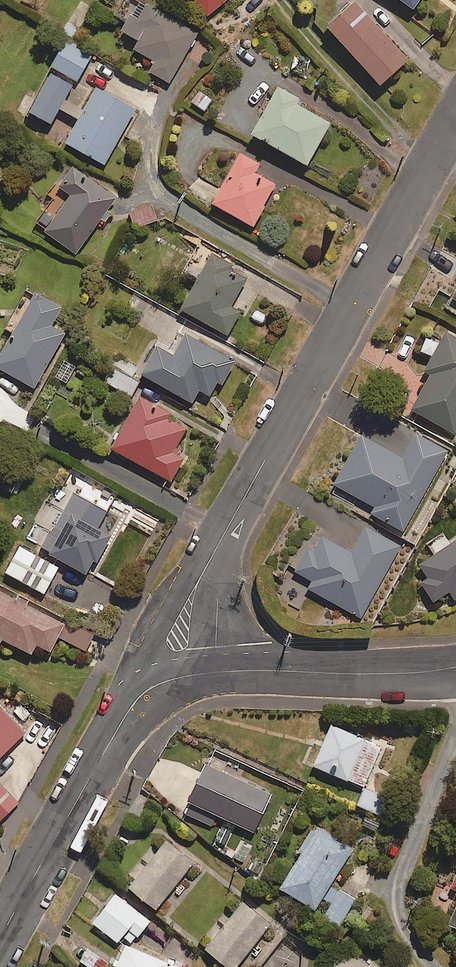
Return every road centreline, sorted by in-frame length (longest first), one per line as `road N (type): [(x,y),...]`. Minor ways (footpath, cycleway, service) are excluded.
road 1 (unclassified): [(179,678),(182,610),(455,113)]
road 2 (tertiary): [(179,678),(135,702),(0,936)]
road 3 (residential): [(179,678),(455,671)]

